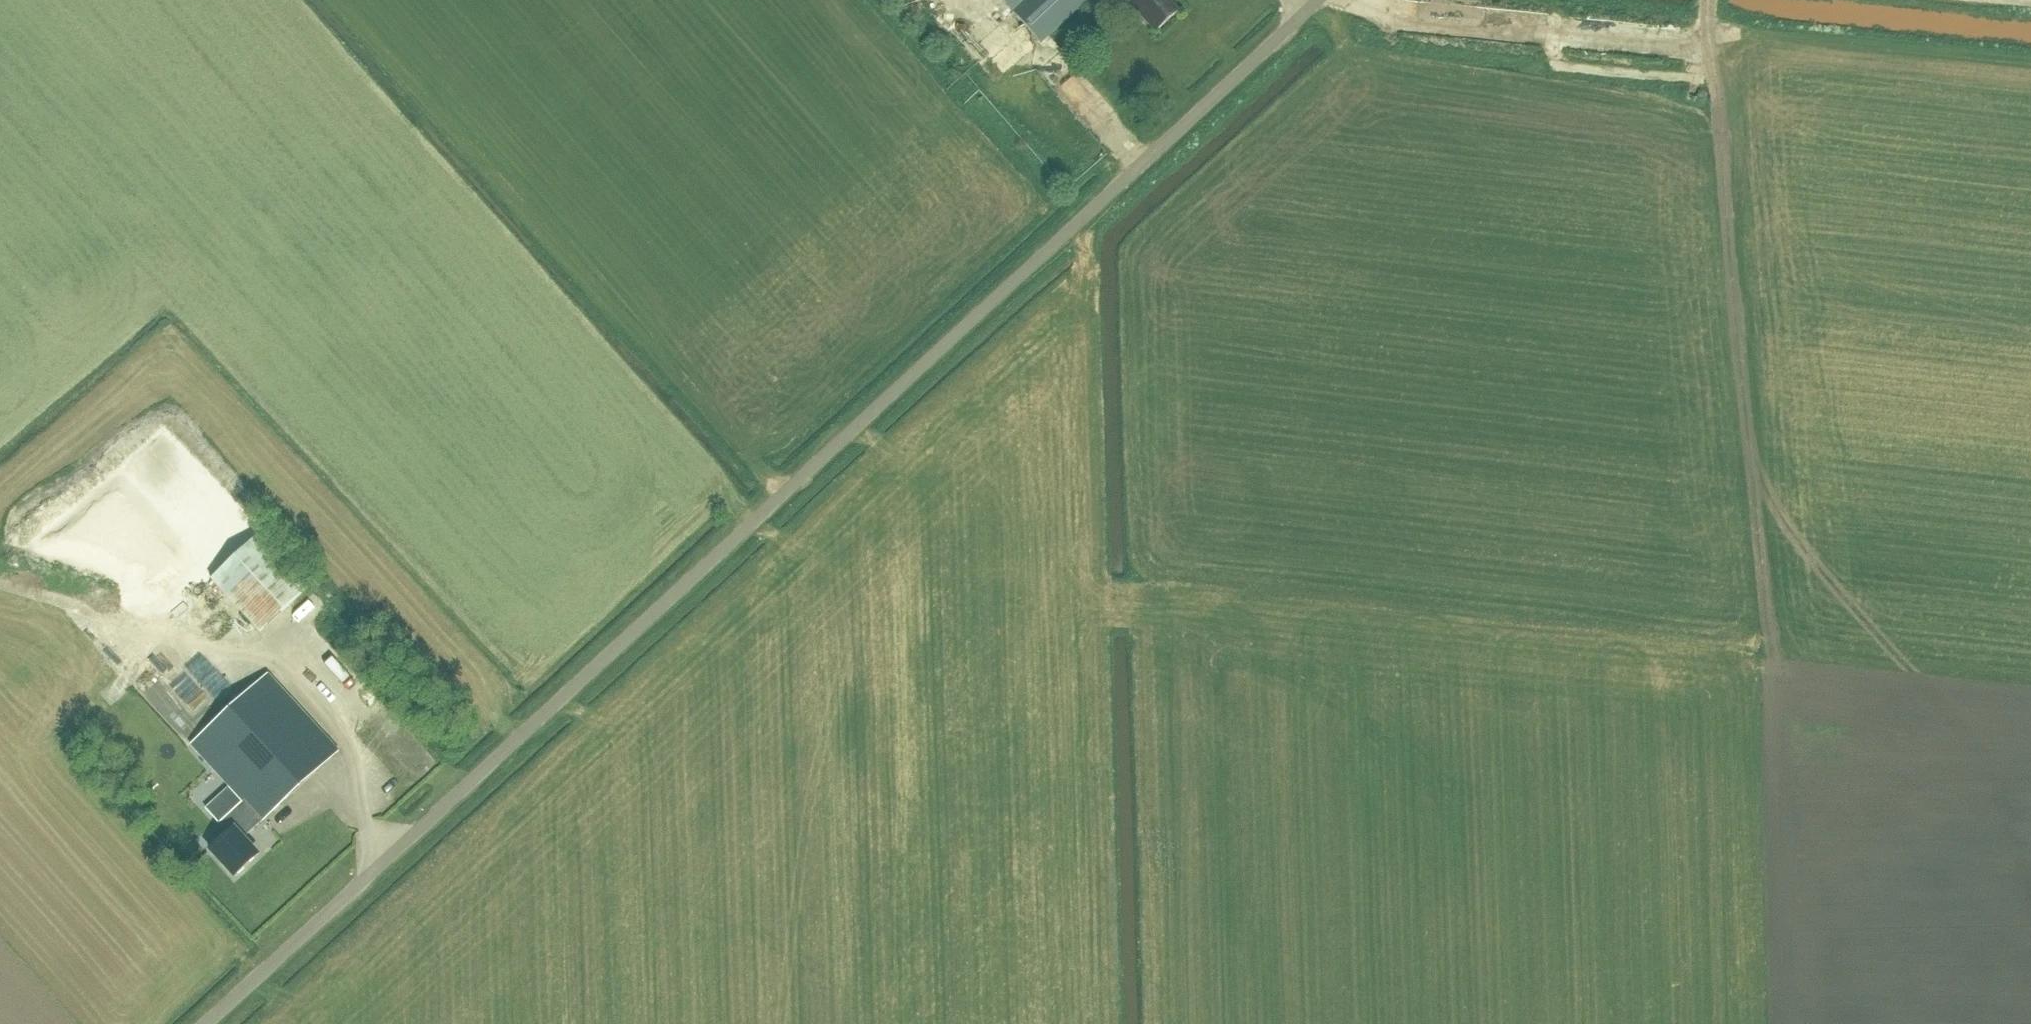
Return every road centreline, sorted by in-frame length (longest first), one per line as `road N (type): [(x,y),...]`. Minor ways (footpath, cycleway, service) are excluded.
road 1 (unclassified): [(203,1023),(1316,0)]
road 2 (track): [(269,655),(0,586)]

